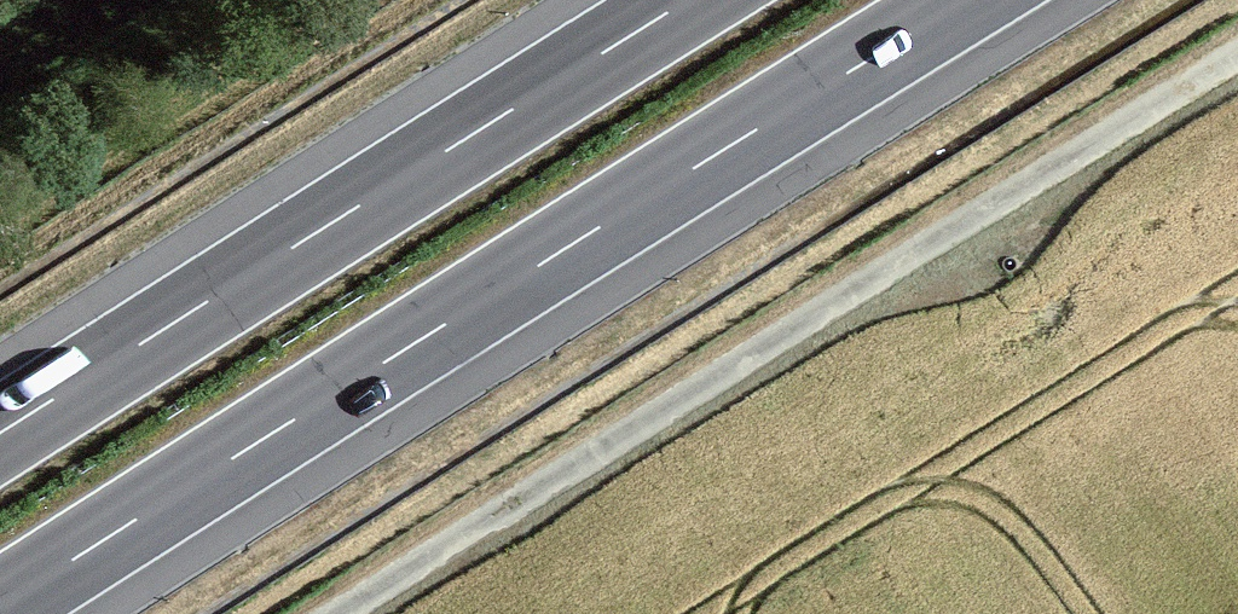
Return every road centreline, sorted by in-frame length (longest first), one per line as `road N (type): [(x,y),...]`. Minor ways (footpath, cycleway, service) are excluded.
road 1 (motorway): [(0,607),(966,0)]
road 2 (track): [(1237,55),(337,613)]
road 3 (motorway): [(688,0),(0,433)]

